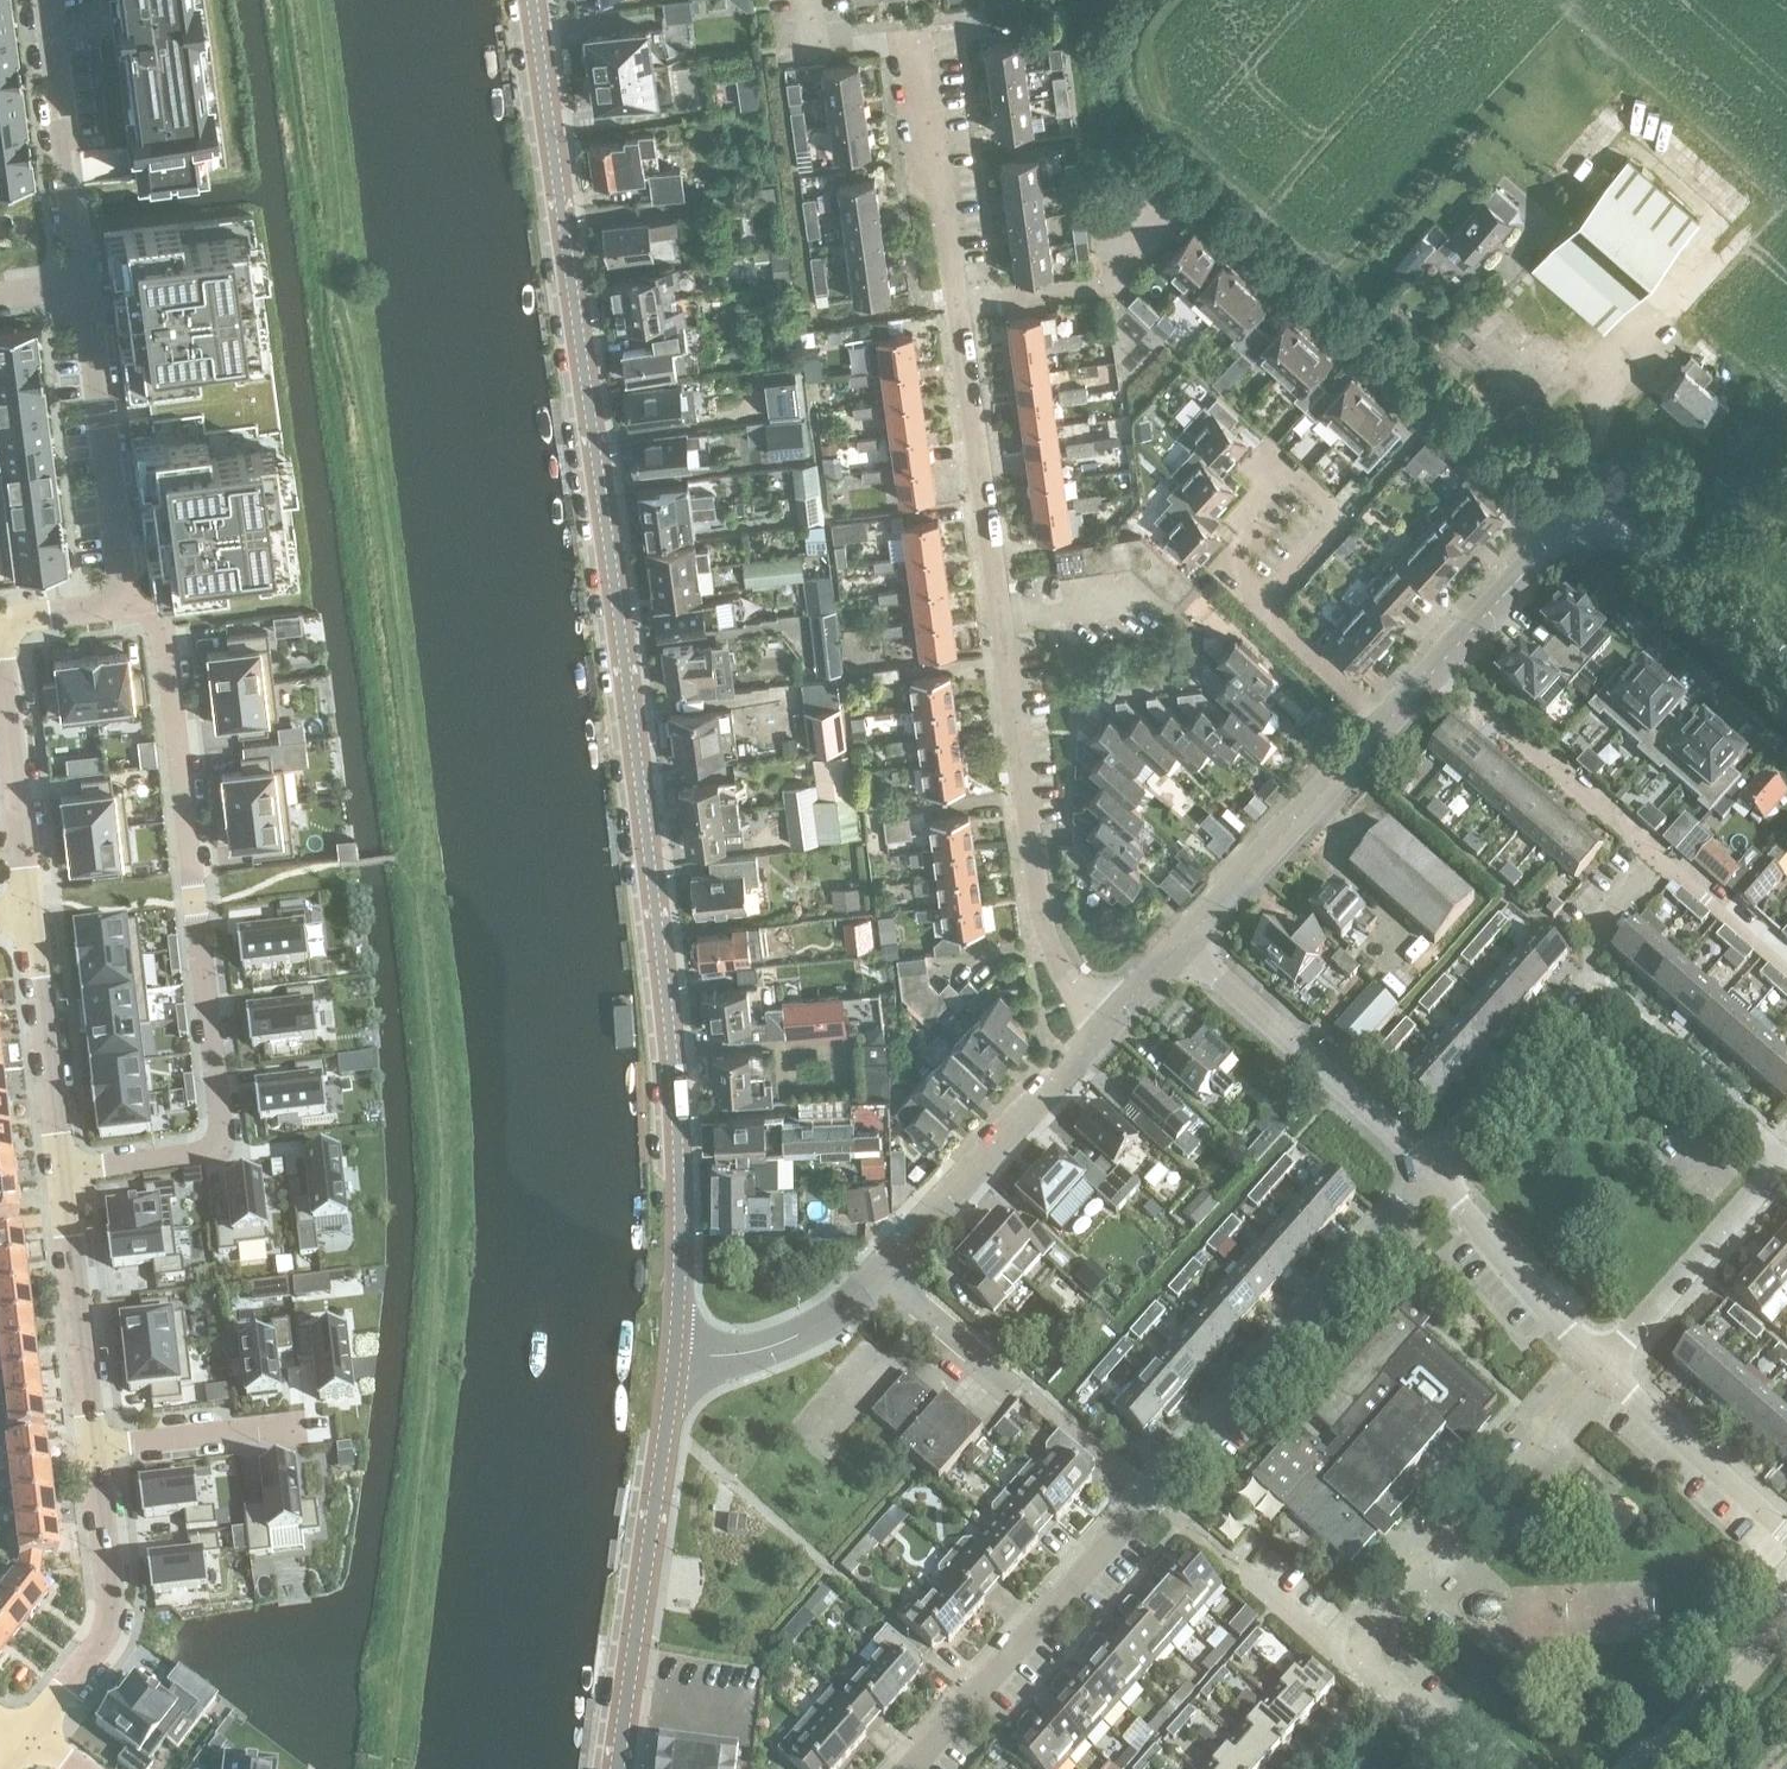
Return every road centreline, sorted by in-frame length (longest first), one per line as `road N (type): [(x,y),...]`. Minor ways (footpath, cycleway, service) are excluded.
road 1 (tertiary): [(675,1356),(681,1213),(674,1070),(531,0)]
road 2 (residential): [(907,1768),(1435,1173)]
road 3 (residential): [(62,1171),(208,1150),(222,1122),(160,631),(125,603)]
road 4 (residential): [(1786,963),(1440,664)]
road 5 (tertiary): [(1786,662),(1665,553),(1606,532),(1547,552),(1440,664)]
road 6 (residential): [(1112,1022),(1062,966),(1042,923),(1000,620)]
road 7 (tertiary): [(613,1768),(675,1356)]
road 8 (residential): [(958,307),(919,38),(815,52)]
road 9 (tertiary): [(879,1275),(1112,1022)]
road 10 (residential): [(1435,1173),(1181,942)]
road 11 (residential): [(1486,1768),(1381,1678),(1370,1646),(1328,1647),(1236,1569)]
road 12 (residential): [(125,603),(80,284)]
road 13 (residential): [(1000,620),(958,307)]
road 14 (residential): [(27,1740),(104,1627),(89,1455)]
road 15 (tertiary): [(1390,719),(1181,942)]
road 16 (residential): [(38,910),(0,623)]
road 17 (residential): [(80,284),(44,0)]
road 18 (residential): [(89,1455),(62,1171)]
road 19 (residential): [(1603,1373),(1786,1167)]
road 20 (residential): [(62,1171),(38,910)]
road 21 (residential): [(1603,1373),(1435,1173)]
road 22 (residential): [(1261,601),(1232,572),(1276,456),(1342,515)]
road 23 (residential): [(1435,1173),(1599,990)]
road 24 (residential): [(1786,1533),(1603,1373)]
road 25 (residential): [(958,307),(1114,286),(1167,225)]
road 26 (tertiary): [(675,1356),(731,1358),(792,1335),(862,1297),(879,1275)]
road 27 (residential): [(293,1434),(89,1455)]
road 28 (residential): [(1662,1768),(1786,1622)]
road 29 (residential): [(1027,1393),(879,1275)]
road 30 (residential): [(1599,990),(1739,1115)]
road 31 (residential): [(1390,719),(1261,601)]
road 32 (residential): [(1000,620),(1155,595)]
road 33 (residential): [(1599,990),(1596,926),(1648,868)]
road 34 (residential): [(0,623),(125,603)]

